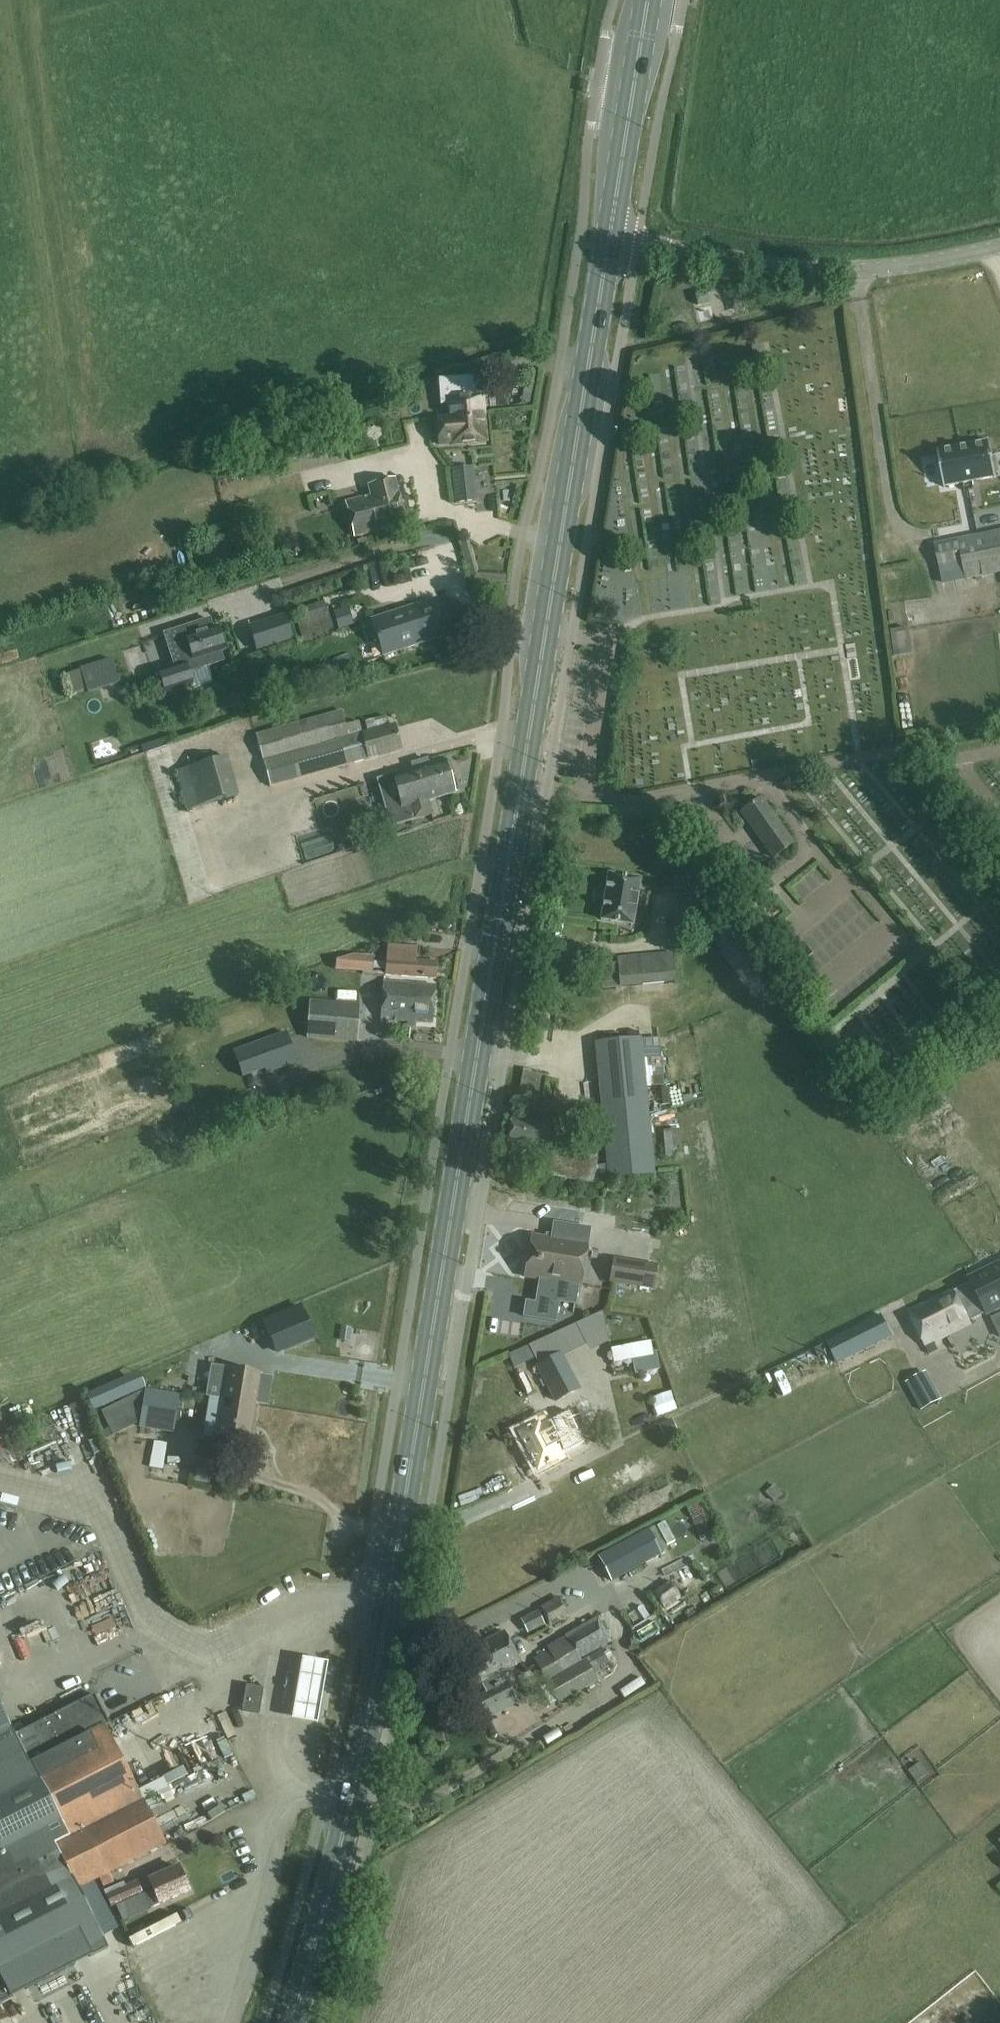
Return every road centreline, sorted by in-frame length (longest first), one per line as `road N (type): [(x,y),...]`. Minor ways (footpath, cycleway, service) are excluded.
road 1 (primary): [(291,2022),(384,1636),(608,246)]
road 2 (tertiary): [(608,246),(837,271),(999,248)]
road 3 (primary): [(608,246),(648,0)]

